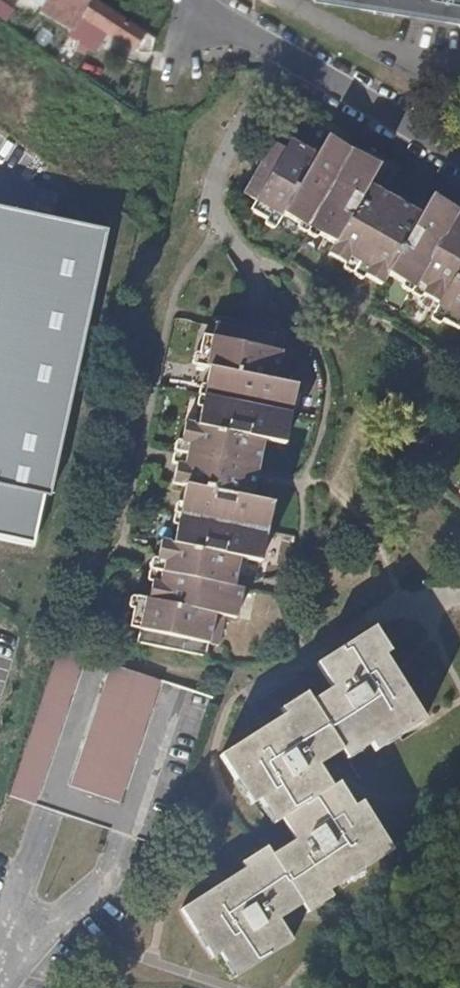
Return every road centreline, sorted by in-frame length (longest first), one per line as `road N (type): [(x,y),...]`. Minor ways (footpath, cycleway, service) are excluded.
road 1 (residential): [(459,152),(197,0)]
road 2 (residential): [(0,956),(50,811)]

